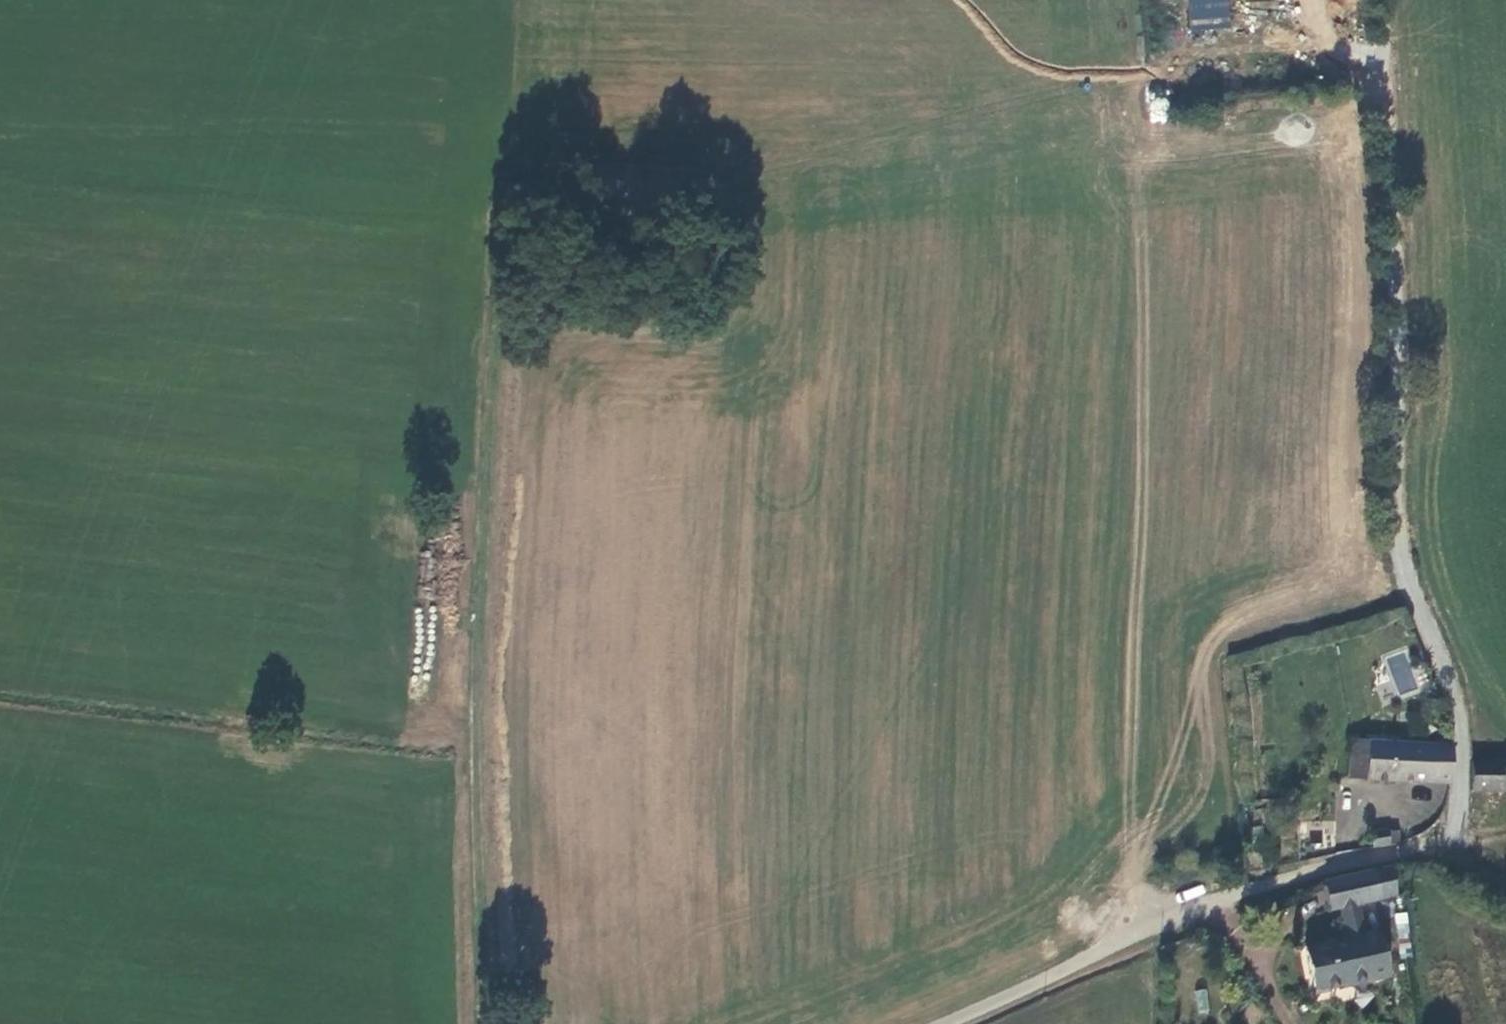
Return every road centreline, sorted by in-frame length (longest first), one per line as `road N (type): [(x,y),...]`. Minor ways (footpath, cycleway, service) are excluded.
road 1 (track): [(1380,0),(1404,333),(1396,501),(1411,593),(1465,716),(1450,825)]
road 2 (unclassified): [(1450,825),(1411,844),(1165,914),(1139,938),(944,1023)]

